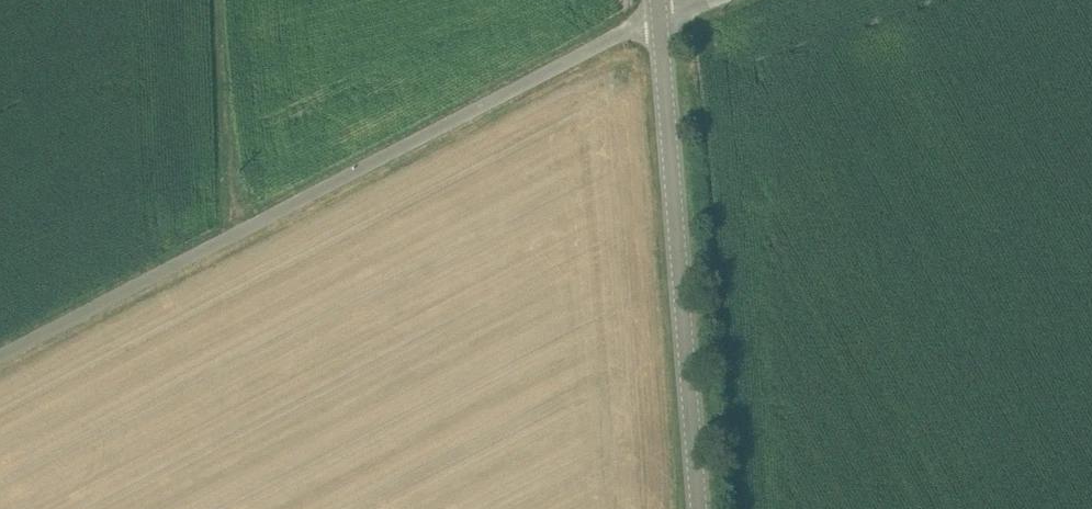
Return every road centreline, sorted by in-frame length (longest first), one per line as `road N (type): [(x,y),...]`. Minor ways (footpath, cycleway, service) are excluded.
road 1 (unclassified): [(656,19),(0,356)]
road 2 (unclassified): [(697,508),(656,19)]

